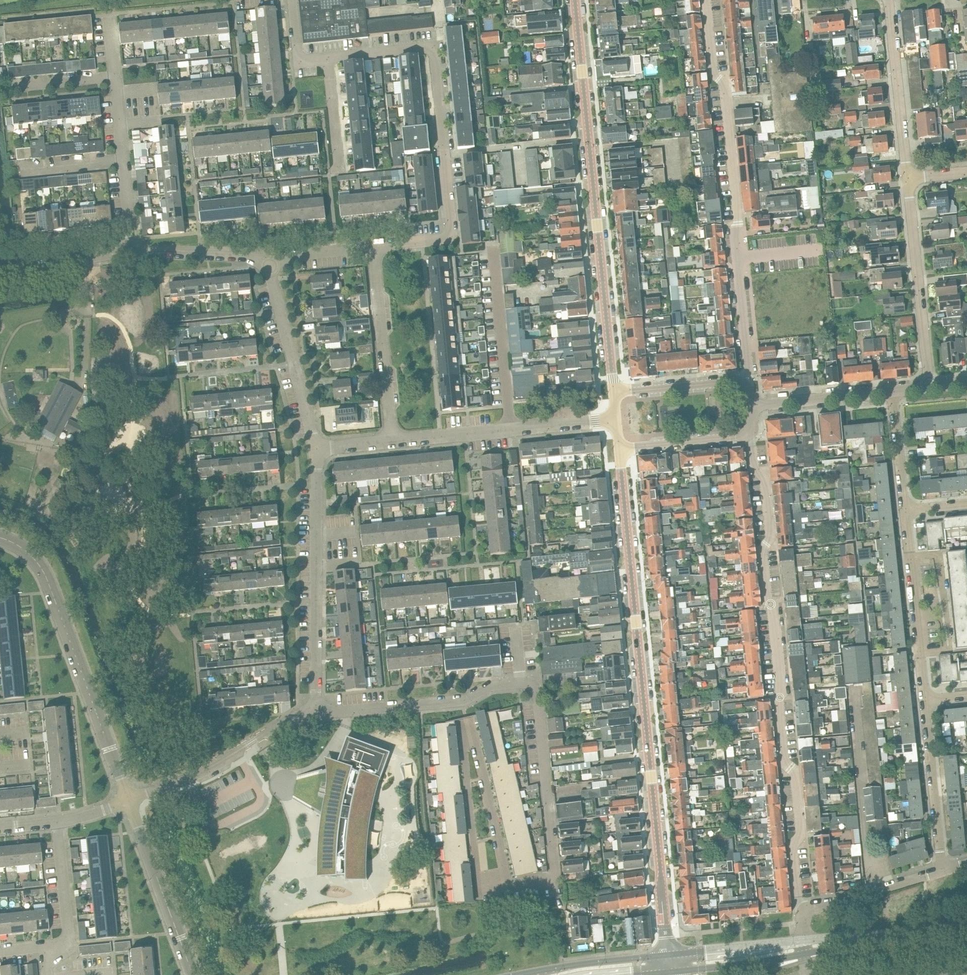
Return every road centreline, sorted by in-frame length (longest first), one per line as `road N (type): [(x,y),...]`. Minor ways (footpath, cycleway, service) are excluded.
road 1 (residential): [(668,963),(619,448)]
road 2 (residential): [(805,911),(792,847),(801,835),(795,771),(785,763),(761,549),(771,537),(765,478),(754,469),(746,433)]
road 3 (residential): [(614,393),(575,0)]
road 4 (residential): [(740,383),(748,370),(738,219),(724,84),(713,74),(705,0)]
road 5 (residential): [(128,800),(45,574),(0,537)]
road 6 (residential): [(328,57),(431,49),(449,235)]
road 7 (residential): [(313,705),(314,449)]
road 8 (residential): [(511,887),(557,882),(537,693),(521,683)]
road 9 (residential): [(392,441),(616,419)]
road 10 (residential): [(313,705),(339,712),(462,700),(521,683)]
road 11 (residential): [(930,387),(907,178)]
road 12 (residential): [(128,800),(206,770),(313,705)]
road 13 (residential): [(392,441),(373,246)]
road 14 (residential): [(905,510),(924,700)]
road 15 (residential): [(314,449),(270,265)]
road 16 (residential): [(193,974),(128,800)]
road 17 (residential): [(907,178),(888,0)]
road 18 (residential): [(924,700),(942,870)]
road 19 (tertiary): [(803,947),(966,930)]
road 20 (residential): [(478,743),(511,887)]
road 21 (residential): [(463,745),(478,890)]
road 22 (residential): [(892,391),(749,406)]
road 23 (residential): [(805,911),(942,870)]
road 24 (residential): [(270,265),(245,256),(132,251)]
road 25 (tertiary): [(668,963),(803,947)]
road 26 (residential): [(132,251),(0,272)]
road 27 (residential): [(619,448),(746,433)]
road 28 (residential): [(59,945),(69,934),(57,822)]
road 29 (residential): [(740,383),(614,393)]
road 30 (residential): [(892,391),(905,510)]

